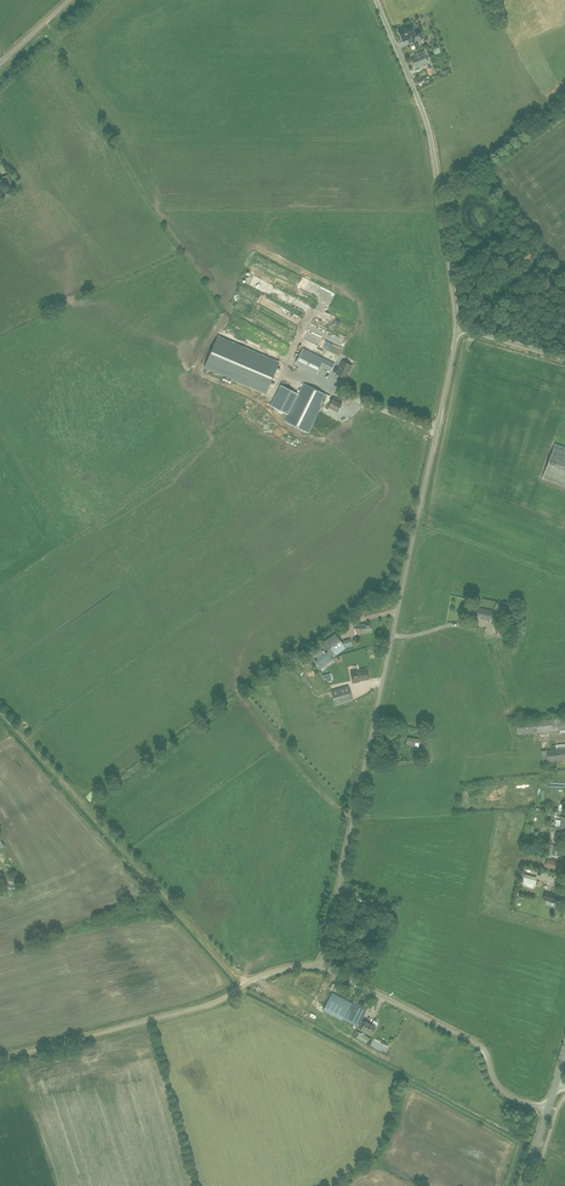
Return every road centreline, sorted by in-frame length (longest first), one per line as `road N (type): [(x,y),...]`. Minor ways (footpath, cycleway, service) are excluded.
road 1 (unclassified): [(321,968),(457,328)]
road 2 (track): [(0,709),(245,986)]
road 3 (unclassified): [(457,328),(430,135),(376,0)]
road 4 (unclassified): [(0,1060),(211,1004),(276,972),(321,968)]
road 5 (unclassified): [(477,1043),(321,968)]
road 6 (track): [(438,189),(564,100)]

